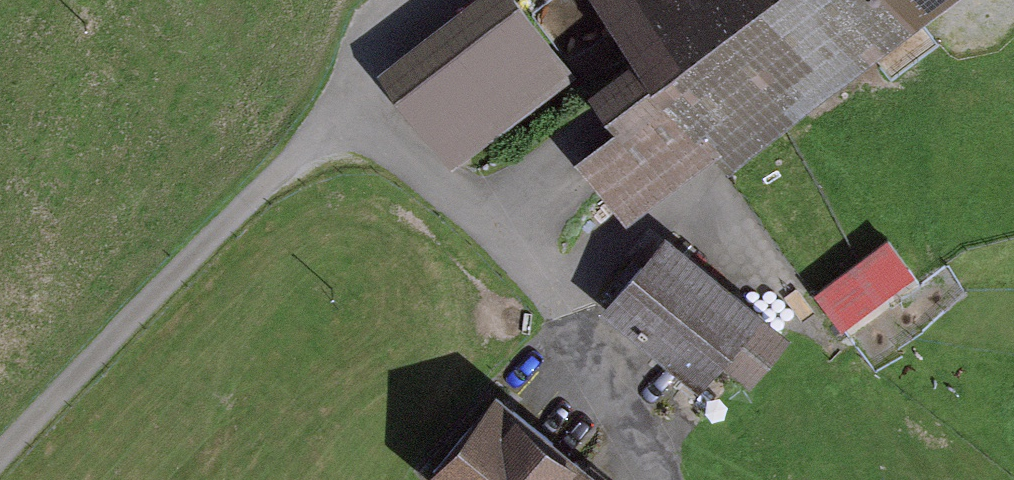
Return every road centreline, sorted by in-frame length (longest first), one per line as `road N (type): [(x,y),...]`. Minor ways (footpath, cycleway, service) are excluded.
road 1 (track): [(332,121),(429,176),(491,230),(569,325),(657,479)]
road 2 (track): [(332,121),(0,458)]

